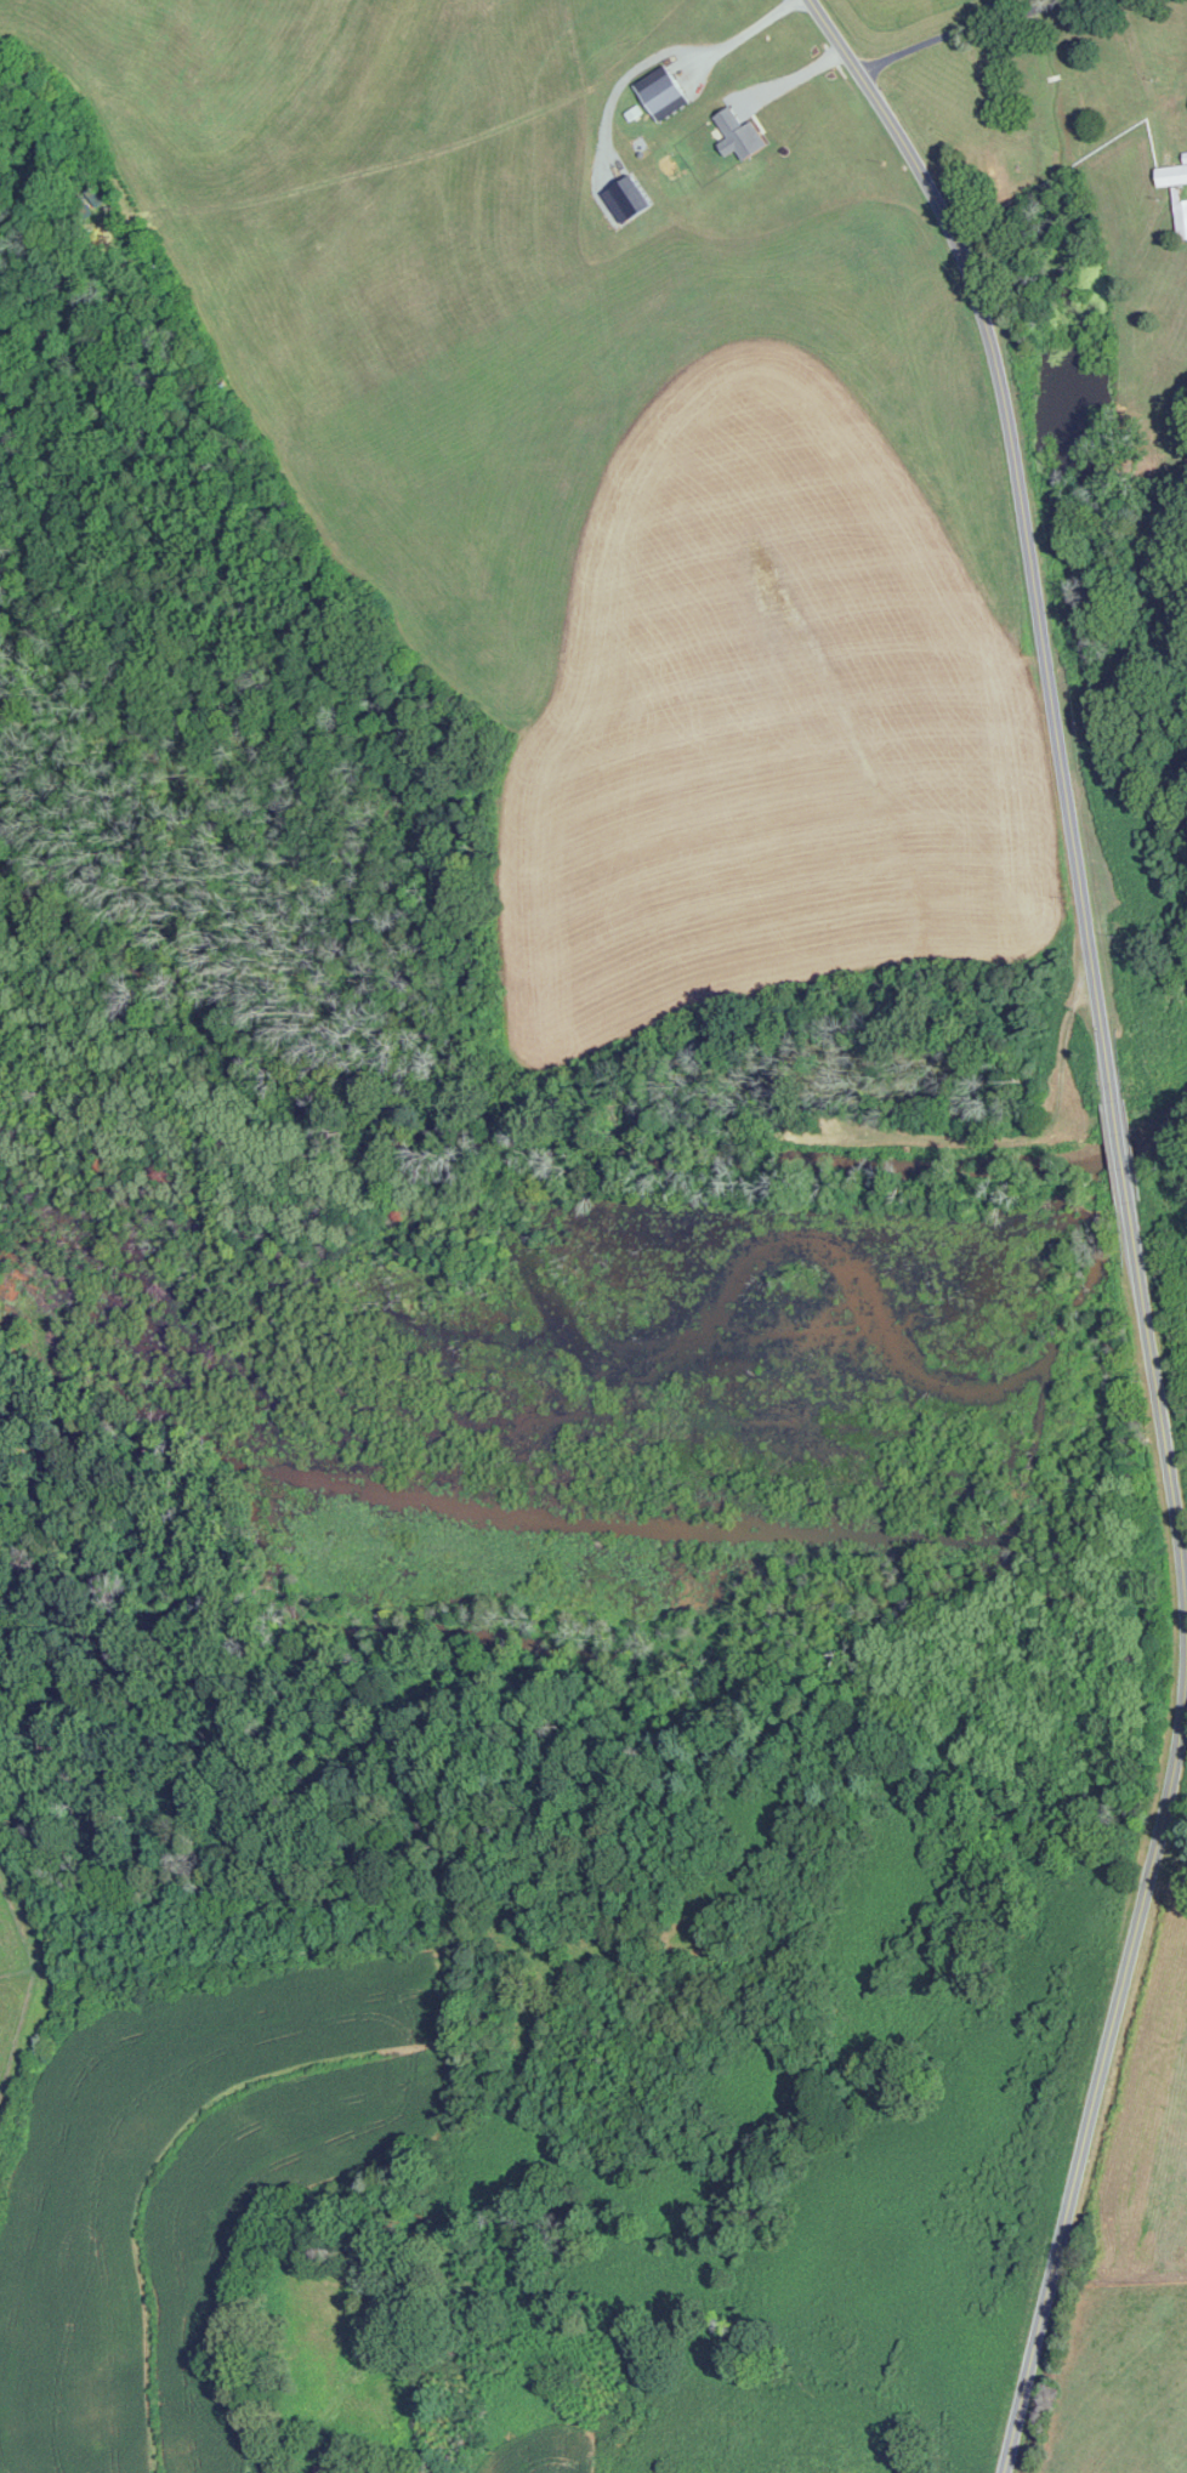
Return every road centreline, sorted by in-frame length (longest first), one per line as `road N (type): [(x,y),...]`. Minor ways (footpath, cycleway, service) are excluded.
road 1 (residential): [(1002,2472),(1160,1831),(1186,1688),(1182,1556),(1130,1201)]
road 2 (residential): [(1113,1098),(1020,494),(983,319),(928,186),(811,0)]

